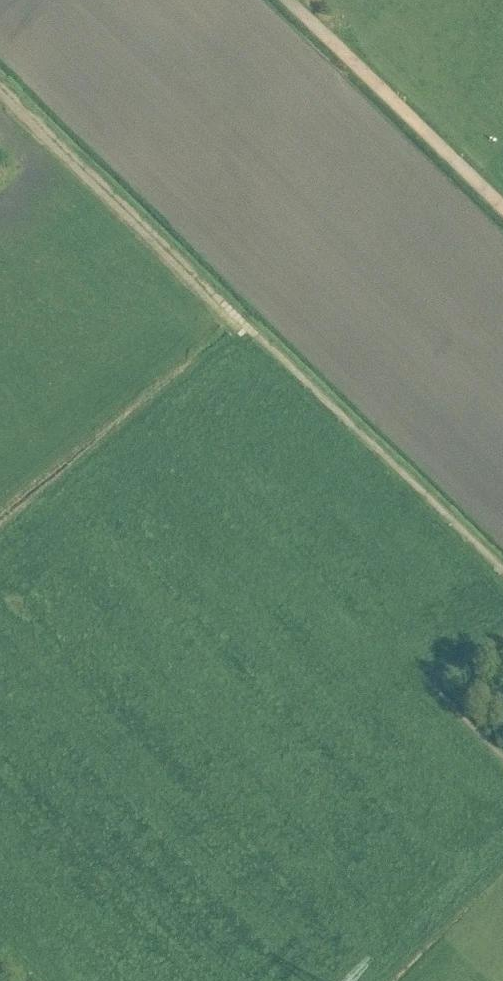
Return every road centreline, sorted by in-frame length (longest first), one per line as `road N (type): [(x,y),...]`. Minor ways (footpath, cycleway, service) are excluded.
road 1 (track): [(502,573),(0,87)]
road 2 (track): [(502,212),(286,0)]
road 3 (track): [(502,645),(435,676),(438,692),(502,757)]

